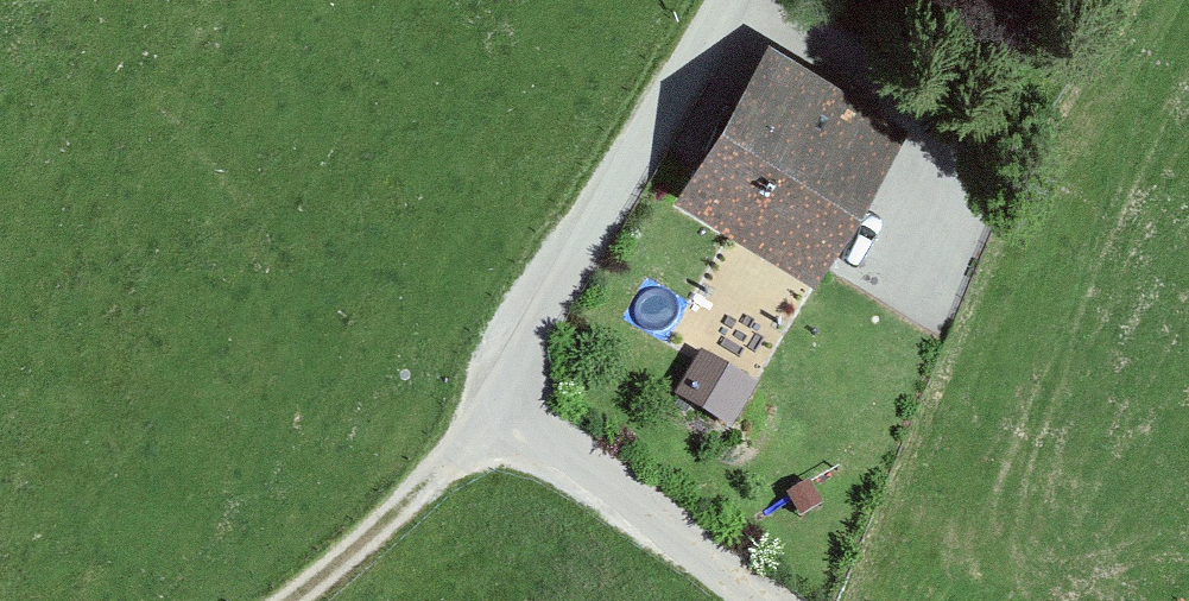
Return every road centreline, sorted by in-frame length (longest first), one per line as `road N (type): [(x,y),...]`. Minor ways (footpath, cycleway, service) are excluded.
road 1 (unclassified): [(722,0),(502,377),(518,420),(762,600)]
road 2 (track): [(504,399),(360,551),(295,600)]

